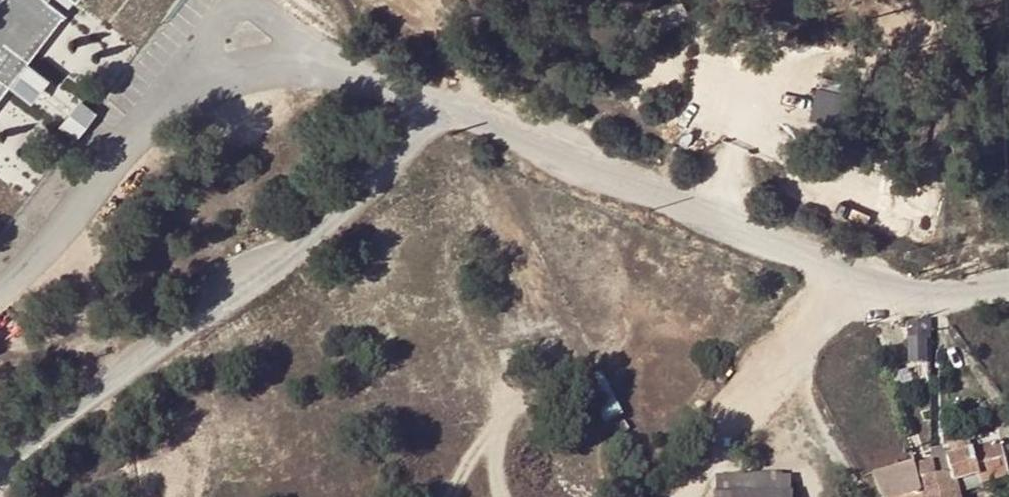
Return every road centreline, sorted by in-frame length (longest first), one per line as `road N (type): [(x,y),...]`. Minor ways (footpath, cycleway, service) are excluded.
road 1 (unclassified): [(1008,290),(870,289),(457,108)]
road 2 (unclassified): [(457,108),(324,232),(0,462)]
road 3 (track): [(870,289),(776,368),(666,496)]
road 4 (unclassified): [(161,112),(0,292)]
road 5 (unclassified): [(314,57),(243,66),(161,112)]
road 6 (unclassified): [(457,108),(314,57)]
road 7 (unclassified): [(239,0),(161,112)]
road 8 (track): [(776,368),(852,472)]

